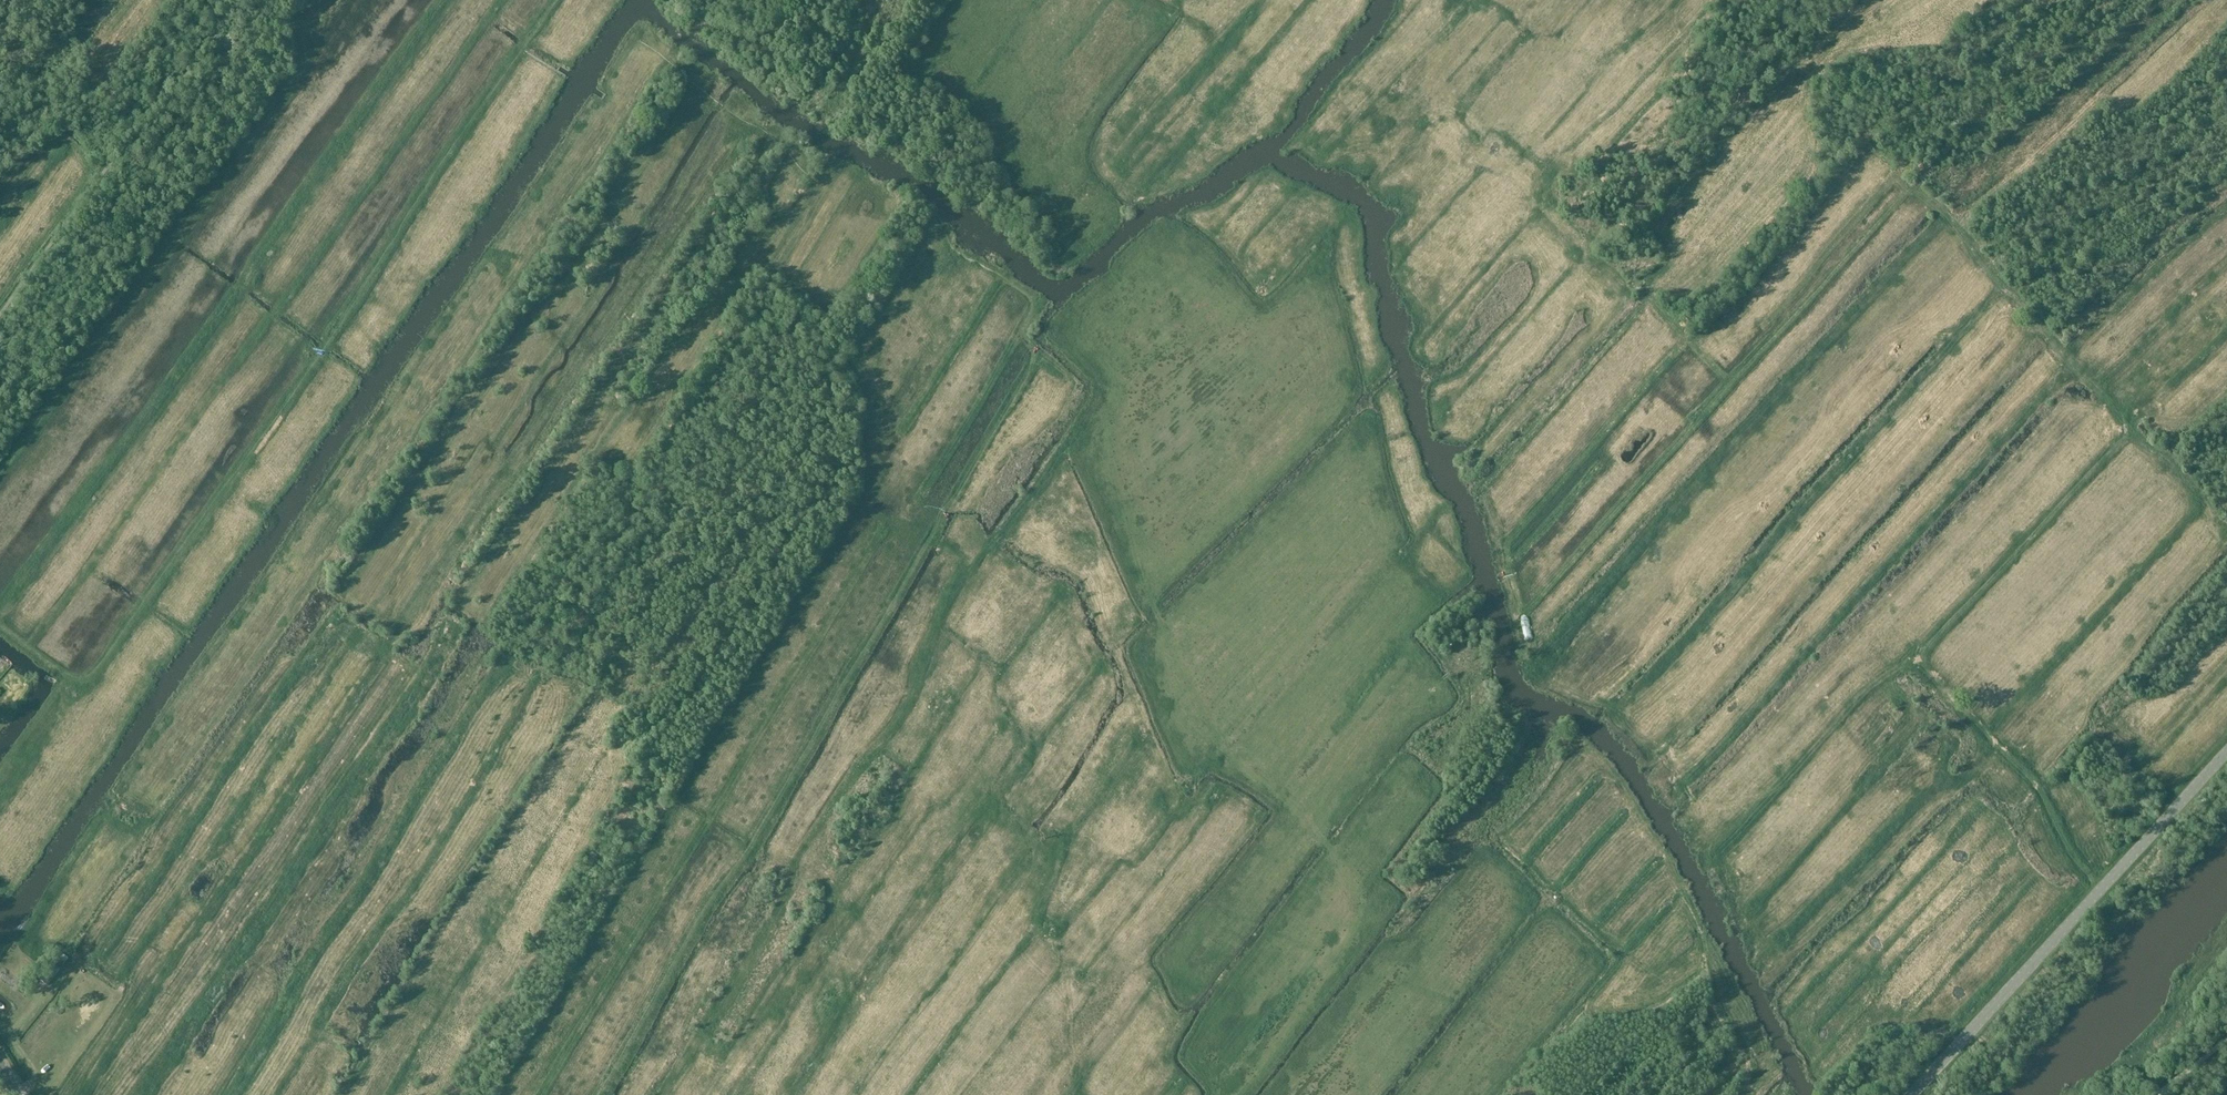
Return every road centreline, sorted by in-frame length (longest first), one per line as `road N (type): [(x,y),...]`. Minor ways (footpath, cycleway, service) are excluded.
road 1 (track): [(1035,356),(915,576),(603,1094)]
road 2 (tertiary): [(1912,1094),(2226,753)]

